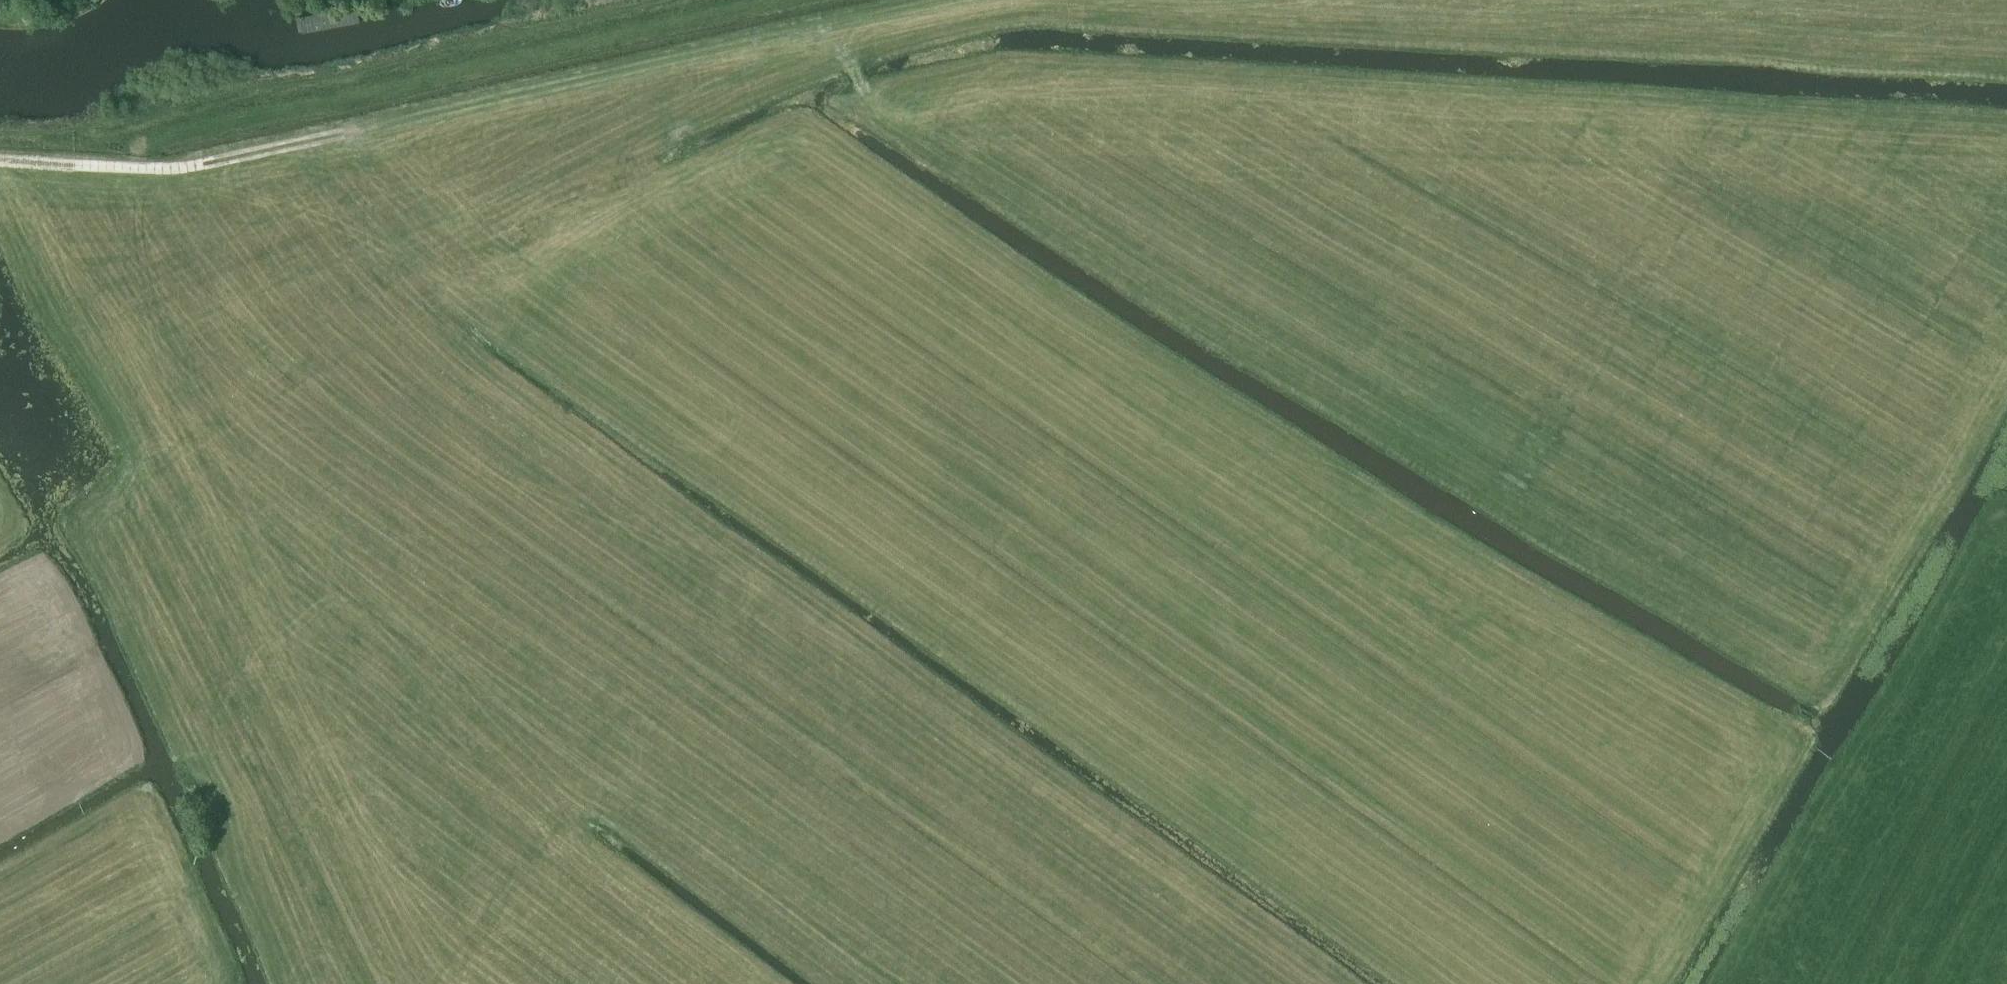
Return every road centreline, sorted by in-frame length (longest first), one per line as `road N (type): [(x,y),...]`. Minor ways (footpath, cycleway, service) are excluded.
road 1 (track): [(0,159),(171,169),(340,134)]

